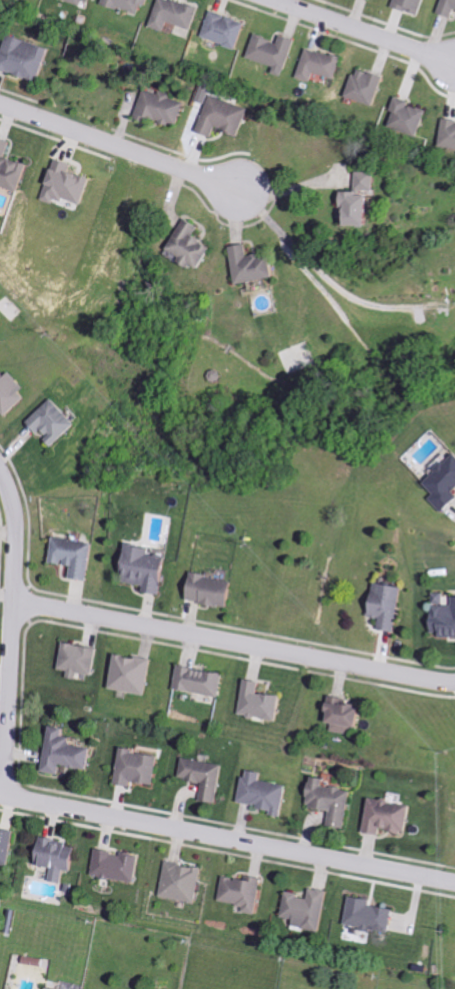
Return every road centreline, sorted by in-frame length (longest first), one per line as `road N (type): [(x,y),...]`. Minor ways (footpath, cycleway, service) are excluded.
road 1 (residential): [(454,881),(0,792)]
road 2 (residential): [(15,599),(454,681)]
road 3 (residential): [(6,793),(15,510),(0,467)]
road 4 (residential): [(246,193),(0,109)]
road 5 (residential): [(454,71),(284,0)]

